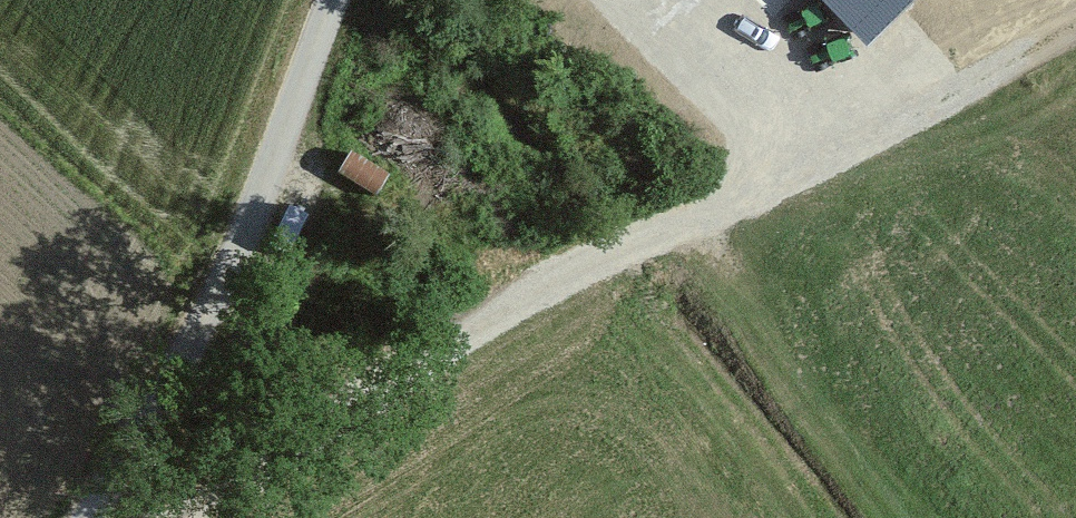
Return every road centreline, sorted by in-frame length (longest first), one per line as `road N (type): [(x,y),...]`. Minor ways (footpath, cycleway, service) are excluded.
road 1 (track): [(132,517),(596,258),(832,145),(656,0)]
road 2 (track): [(95,517),(242,235),(333,0)]
road 3 (track): [(832,145),(942,99),(1075,25)]

